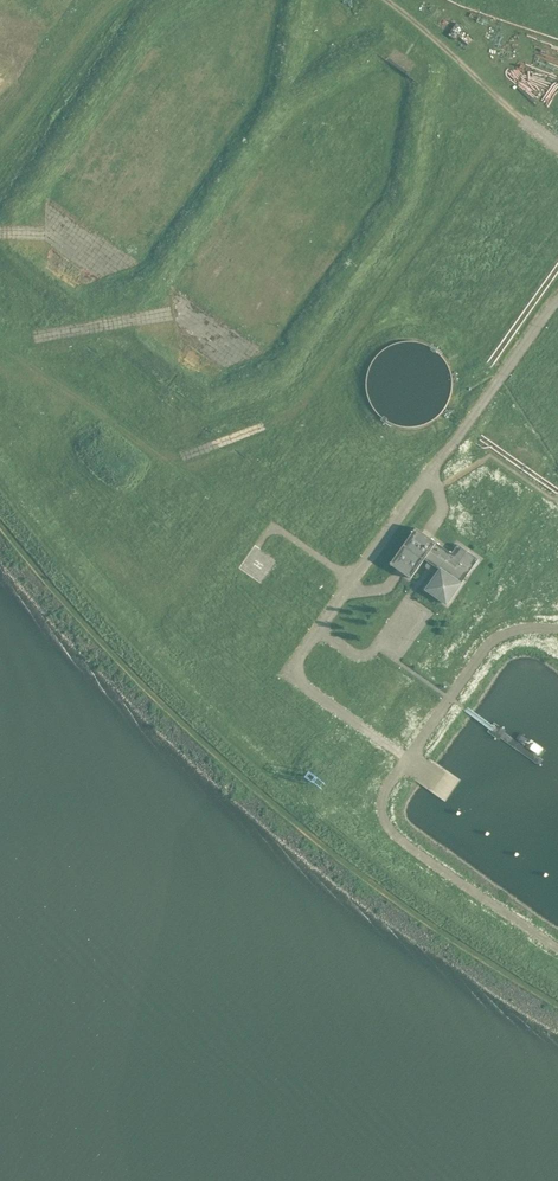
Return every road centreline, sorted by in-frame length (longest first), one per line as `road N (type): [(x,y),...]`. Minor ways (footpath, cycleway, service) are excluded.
road 1 (unclassified): [(557,300),(296,668),(303,686),(407,758)]
road 2 (track): [(0,345),(275,529)]
road 3 (unclassified): [(407,758),(384,800),(395,835),(557,948)]
road 4 (unclassified): [(557,629),(518,630),(487,648),(407,758)]
road 5 (track): [(116,0),(0,146)]
road 6 (track): [(390,0),(523,120)]
road 7 (track): [(257,545),(280,530),(354,582)]

